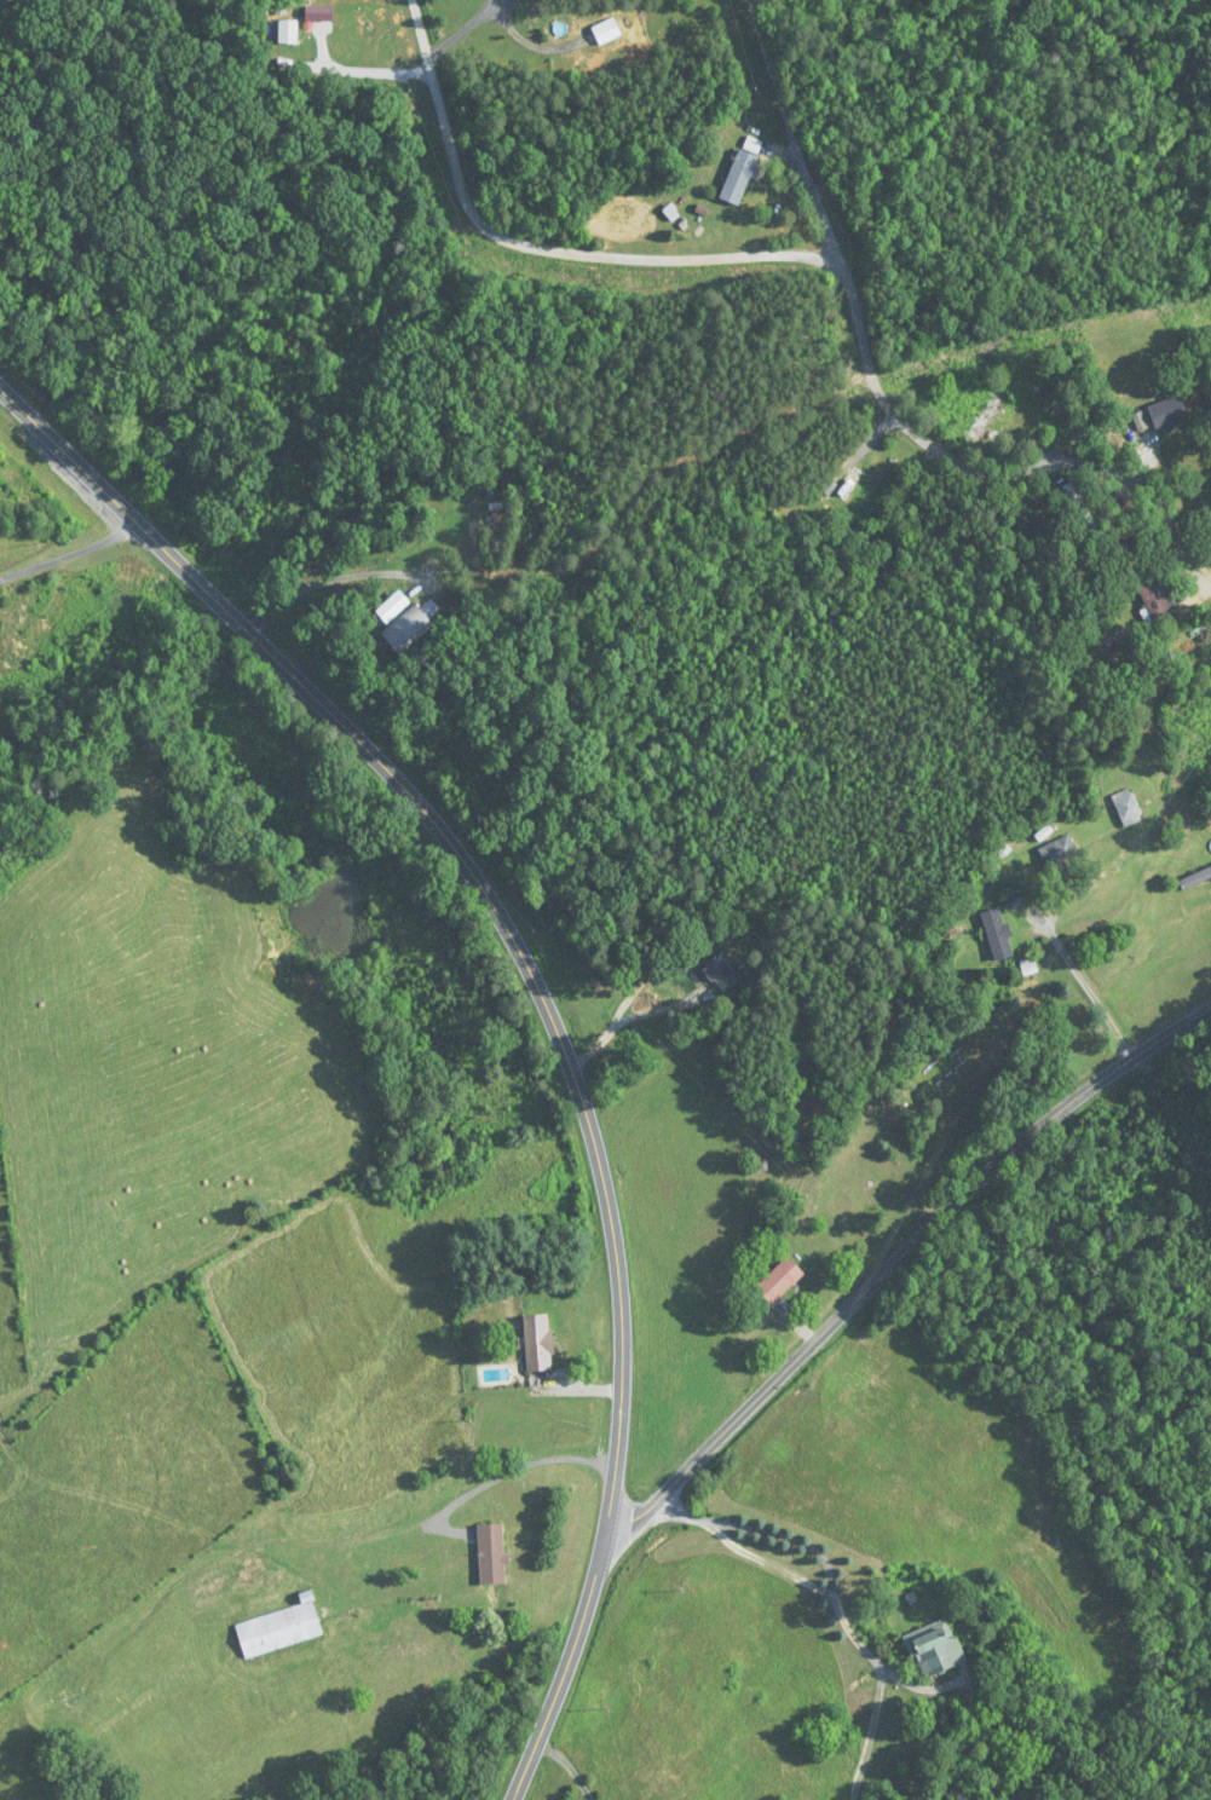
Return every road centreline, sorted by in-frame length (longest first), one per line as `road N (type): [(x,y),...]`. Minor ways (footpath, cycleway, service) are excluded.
road 1 (secondary): [(513,1799),(596,1575),(621,1423),(613,1228),(577,1088),(526,964),(426,815),(0,391)]
road 2 (tertiary): [(1210,1007),(1026,1137),(657,1504),(627,1521),(609,1519)]
road 3 (residential): [(840,255),(546,246),(502,231),(474,200),(411,0)]
road 4 (residential): [(1055,465),(1011,474),(976,471),(909,425),(870,367),(850,292)]
road 5 (residential): [(850,292),(759,0)]
road 6 (residential): [(1210,583),(1186,559),(1141,484),(1108,467),(1055,465)]
road 7 (track): [(462,862),(619,780)]

